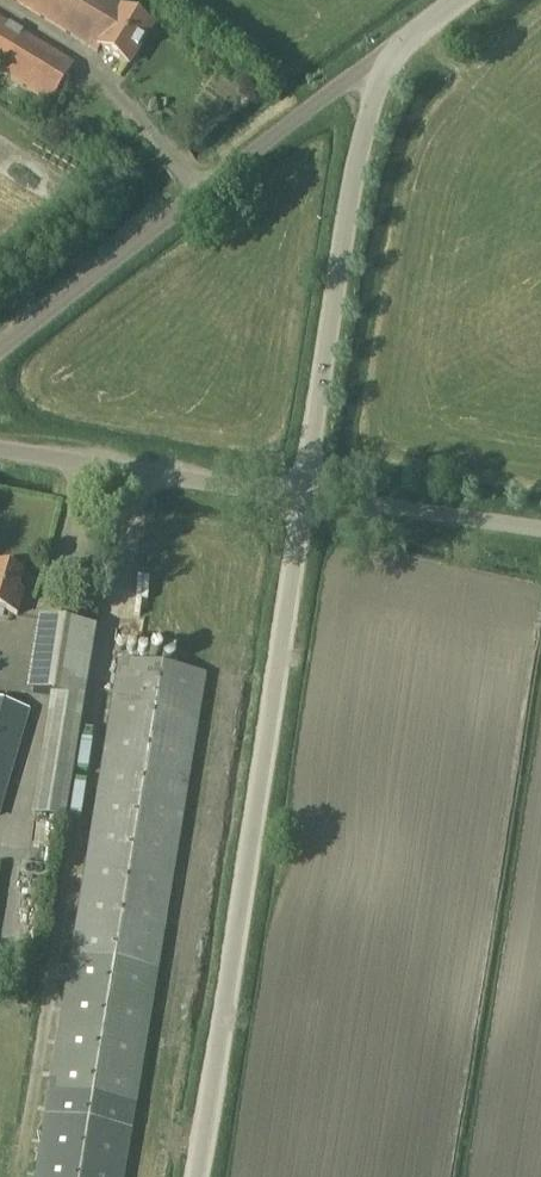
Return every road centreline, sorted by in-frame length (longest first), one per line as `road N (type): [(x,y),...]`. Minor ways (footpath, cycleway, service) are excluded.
road 1 (unclassified): [(199,1176),(306,496)]
road 2 (unclassified): [(399,48),(356,73),(0,354)]
road 3 (unclassified): [(306,496),(353,183),(384,73),(399,48)]
road 4 (unclassified): [(306,496),(0,448)]
road 5 (unclassified): [(540,529),(306,496)]

